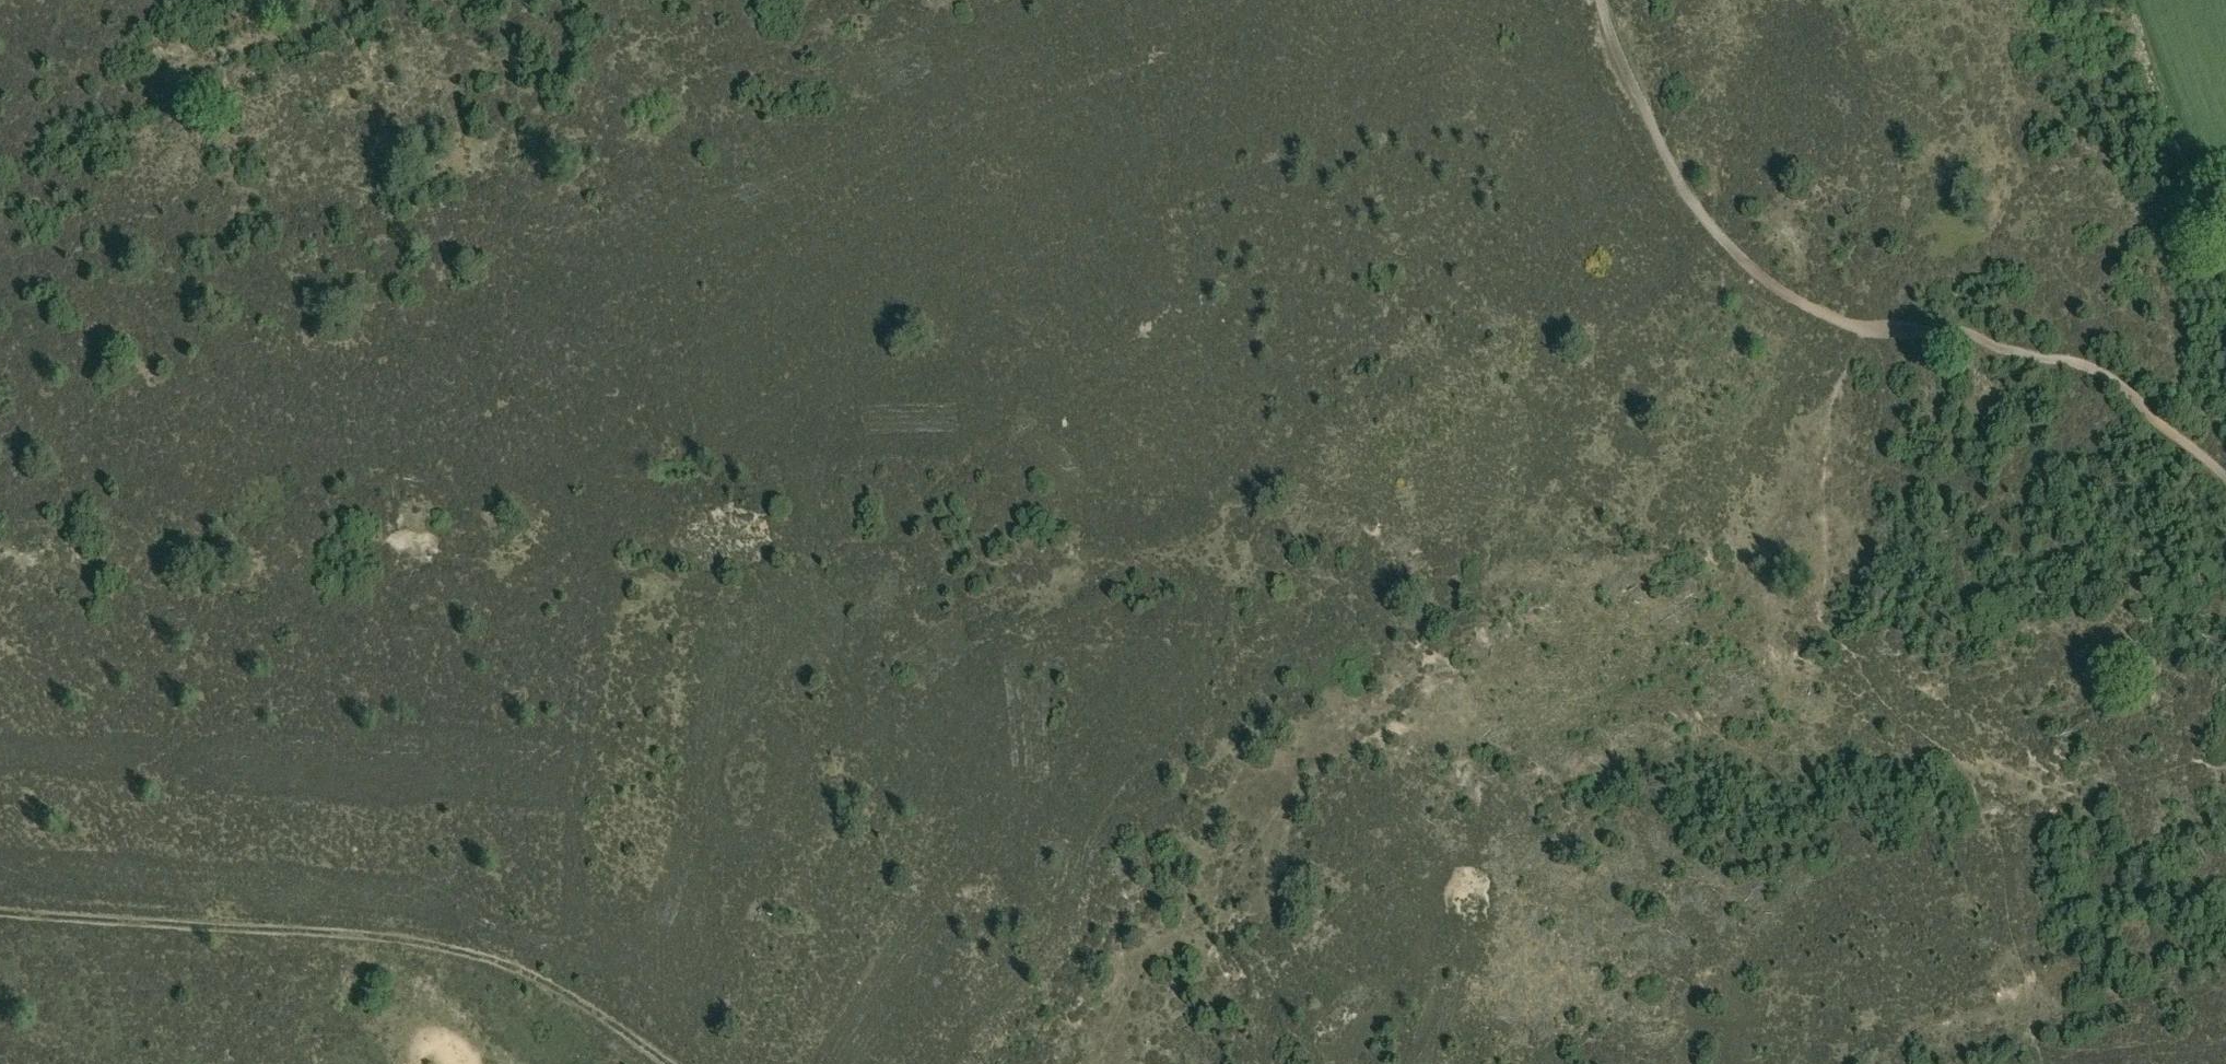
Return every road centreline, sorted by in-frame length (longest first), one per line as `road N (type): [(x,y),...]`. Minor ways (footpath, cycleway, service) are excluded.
road 1 (track): [(2225,479),(2095,365),(1965,335),(1861,327),(1798,303),(1739,258),(1686,189),(1622,67),(1600,0)]
road 2 (track): [(0,911),(397,939),(468,952),(549,983),(671,1063)]

